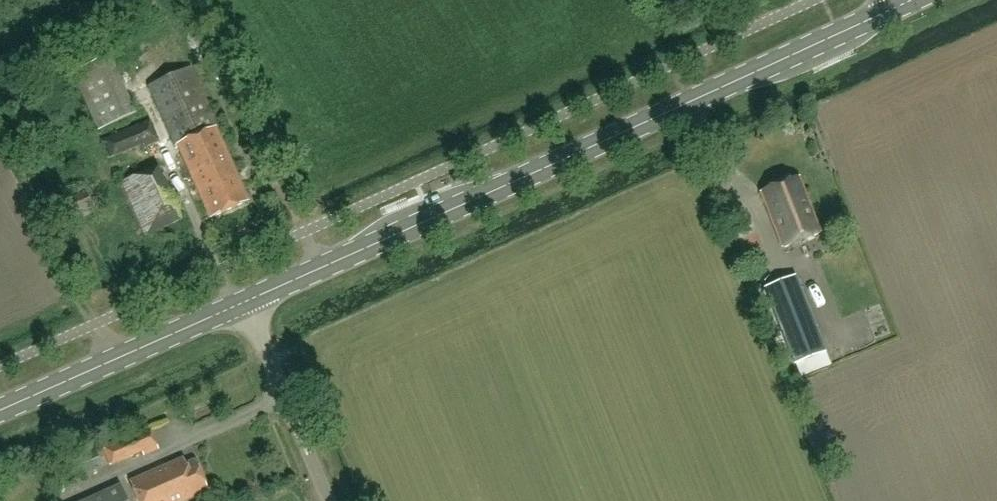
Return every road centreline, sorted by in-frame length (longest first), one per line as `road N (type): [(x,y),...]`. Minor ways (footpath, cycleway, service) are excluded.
road 1 (secondary): [(248,305),(907,7)]
road 2 (secondary): [(0,412),(248,305)]
road 3 (unclassified): [(329,500),(248,305)]

